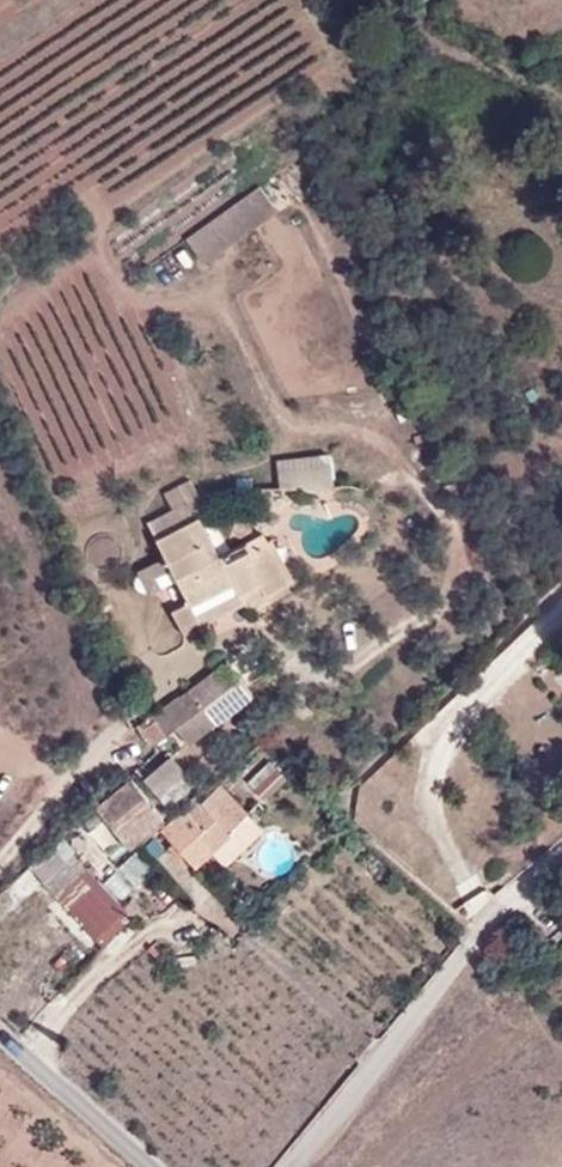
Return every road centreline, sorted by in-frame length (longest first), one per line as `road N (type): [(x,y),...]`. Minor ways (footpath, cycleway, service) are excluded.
road 1 (residential): [(283,1166),(470,946),(561,856)]
road 2 (residential): [(0,857),(127,713),(198,659)]
road 3 (residential): [(26,1053),(129,949),(179,918)]
road 4 (tertiary): [(26,1053),(152,1166)]

